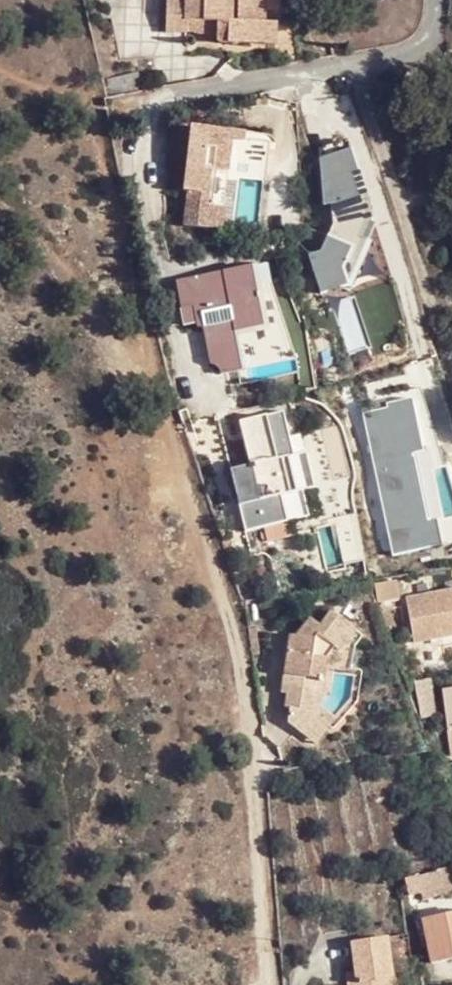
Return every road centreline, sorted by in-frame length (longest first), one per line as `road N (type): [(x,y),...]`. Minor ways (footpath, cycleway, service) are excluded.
road 1 (track): [(274,984),(242,667),(163,421)]
road 2 (residential): [(368,57),(170,95),(156,107),(141,152),(142,203),(183,366),(198,389)]
road 3 (residential): [(368,57),(361,86),(400,203)]

